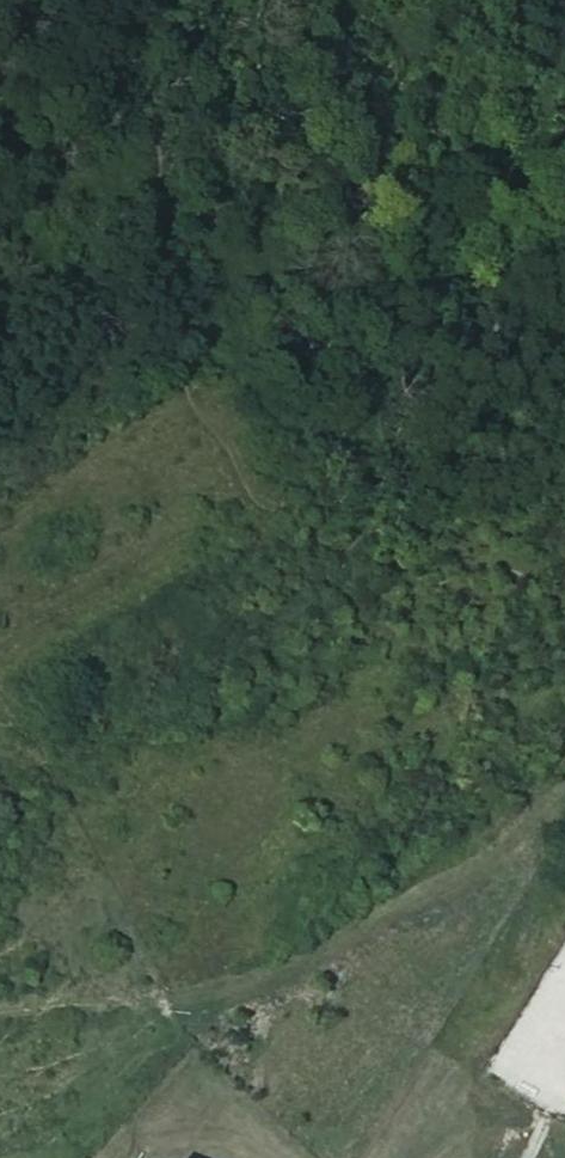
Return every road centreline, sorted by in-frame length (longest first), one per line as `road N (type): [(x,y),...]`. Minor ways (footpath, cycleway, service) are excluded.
road 1 (track): [(0,1013),(201,992),(308,954),(519,835),(564,791)]

